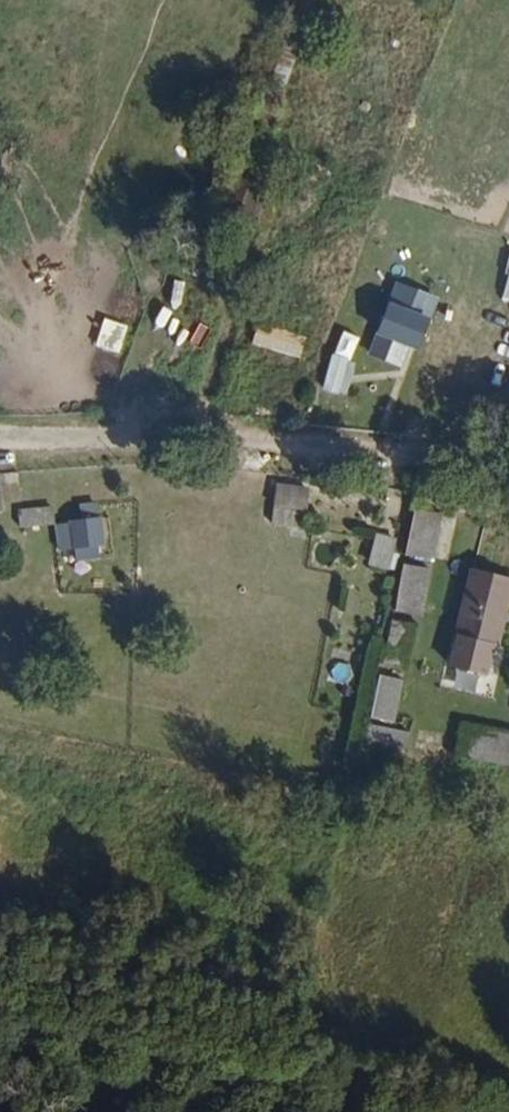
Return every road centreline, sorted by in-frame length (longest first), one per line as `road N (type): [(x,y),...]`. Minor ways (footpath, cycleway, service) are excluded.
road 1 (track): [(0,445),(508,479)]

